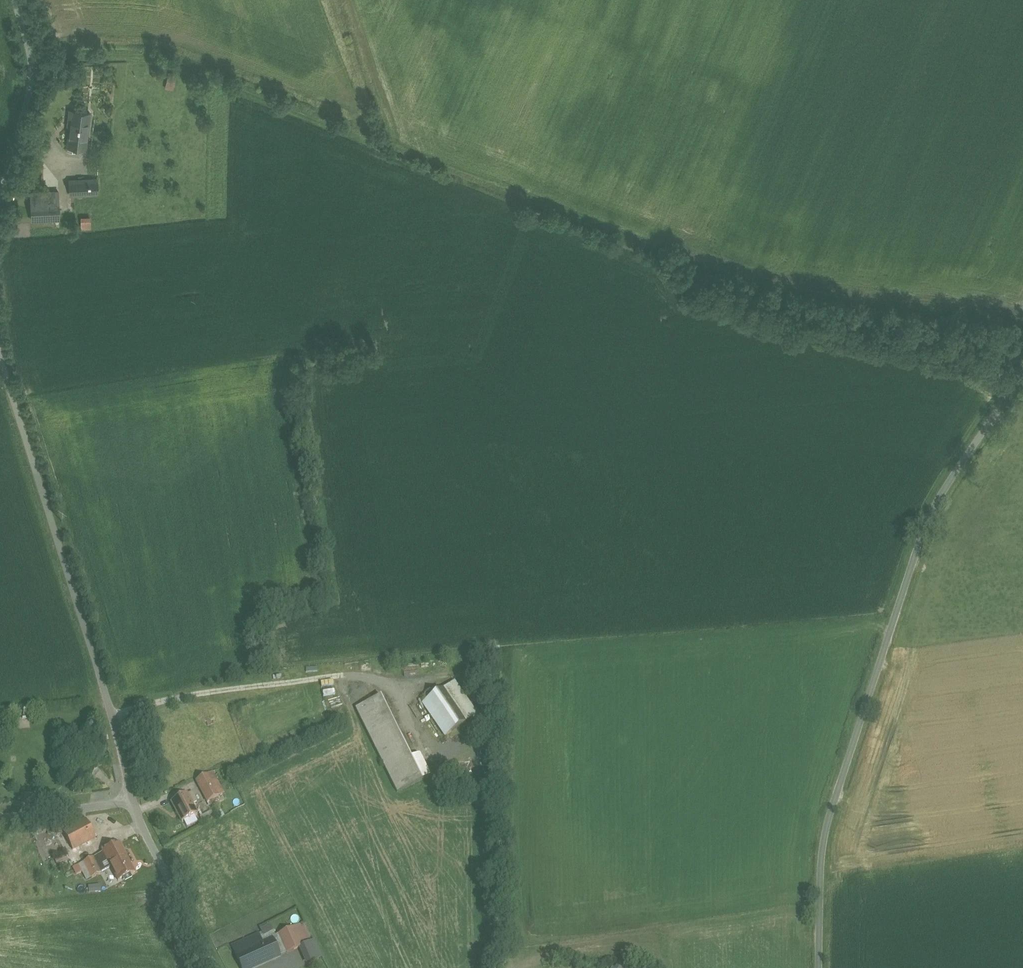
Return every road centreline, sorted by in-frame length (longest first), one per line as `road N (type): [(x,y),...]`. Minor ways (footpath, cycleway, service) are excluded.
road 1 (unclassified): [(1022,362),(931,506),(839,781),(823,843),(822,967)]
road 2 (unclassified): [(128,799),(0,367)]
road 3 (track): [(28,59),(158,58),(354,137),(430,158)]
road 4 (unclassified): [(0,197),(30,65),(5,0)]
road 5 (unclassified): [(213,967),(128,799)]
road 6 (unclassified): [(128,799),(0,816)]

